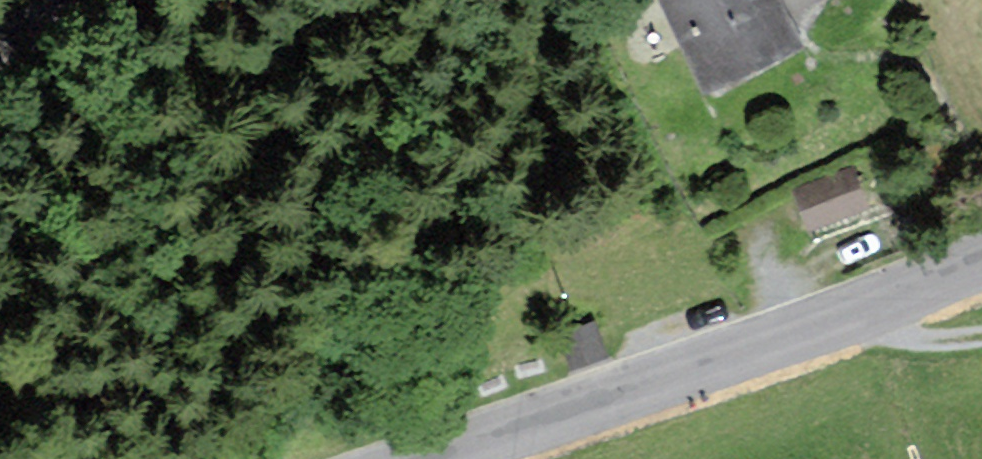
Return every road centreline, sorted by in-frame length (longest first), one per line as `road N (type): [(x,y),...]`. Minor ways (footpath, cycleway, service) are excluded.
road 1 (tertiary): [(981,264),(444,458)]
road 2 (track): [(981,337),(907,342),(878,307)]

